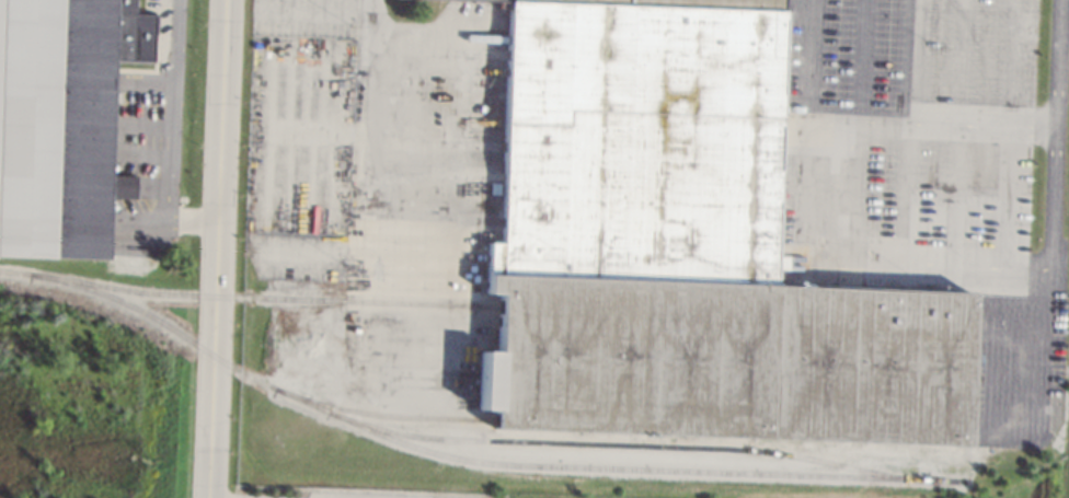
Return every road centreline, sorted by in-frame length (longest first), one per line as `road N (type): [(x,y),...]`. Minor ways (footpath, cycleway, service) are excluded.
road 1 (tertiary): [(210,497),(229,0)]

